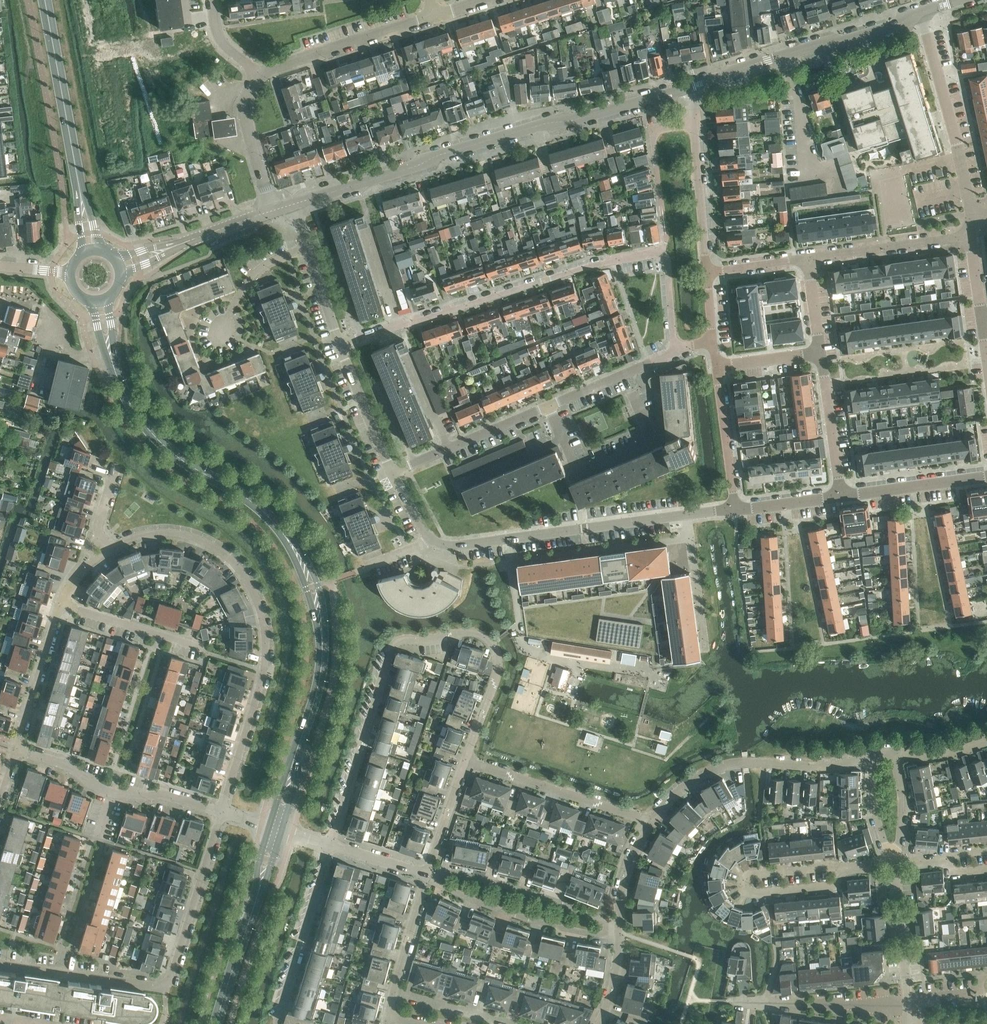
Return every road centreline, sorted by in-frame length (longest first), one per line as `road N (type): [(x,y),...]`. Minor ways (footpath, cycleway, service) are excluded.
road 1 (secondary): [(276,828),(318,690),(315,589),(289,539),(255,506),(166,447),(143,423),(111,359),(99,301)]
road 2 (residential): [(675,353),(664,253),(584,267),(341,346)]
road 3 (residential): [(221,812),(265,653),(250,587),(224,556),(185,537),(144,537),(90,561)]
road 4 (tertiary): [(294,206),(442,154),(692,85)]
road 5 (residential): [(0,963),(166,990),(221,812)]
road 6 (residential): [(391,472),(675,353)]
road 7 (residential): [(431,541),(461,547),(735,509)]
road 8 (secondary): [(90,249),(44,0)]
road 9 (tertiary): [(692,85),(922,14)]
road 10 (residential): [(468,761),(499,672),(493,642),(479,633),(402,642),(389,659)]
road 11 (residential): [(653,820),(686,787),(720,769),(824,767),(871,753)]
road 12 (residential): [(221,812),(162,794),(112,794),(73,768),(18,750)]
road 13 (residential): [(846,870),(831,885),(744,886),(752,873),(844,870)]
road 14 (residential): [(969,218),(922,14)]
road 15 (secondary): [(216,1023),(276,828)]
road 16 (residential): [(428,873),(513,914),(619,931)]
road 17 (residential): [(619,931),(512,886),(428,873)]
road 18 (residential): [(331,845),(389,659)]
road 19 (residential): [(653,820),(468,761)]
road 20 (residential): [(257,76),(435,18)]
road 21 (residential): [(277,1023),(331,845)]
road 22 (residential): [(907,1001),(730,1000)]
road 23 (residential): [(972,236),(807,258)]
road 24 (tertiary): [(121,267),(275,212)]
road 25 (residential): [(61,606),(18,750)]
road 26 (residential): [(203,651),(61,606)]
road 27 (residential): [(840,496),(986,476)]
road 28 (residential): [(708,271),(694,125)]
road 29 (residential): [(840,496),(819,353)]
road 30 (residential): [(735,509),(718,367)]
road 31 (residential): [(275,212),(246,112),(257,76)]
road 32 (residential): [(907,1001),(894,861)]
road 33 (residential): [(341,346),(391,472)]
road 34 (residential): [(222,330),(262,269),(308,249)]
road 35 (residential): [(395,991),(428,873)]
road 36 (residential): [(511,1023),(395,991)]

